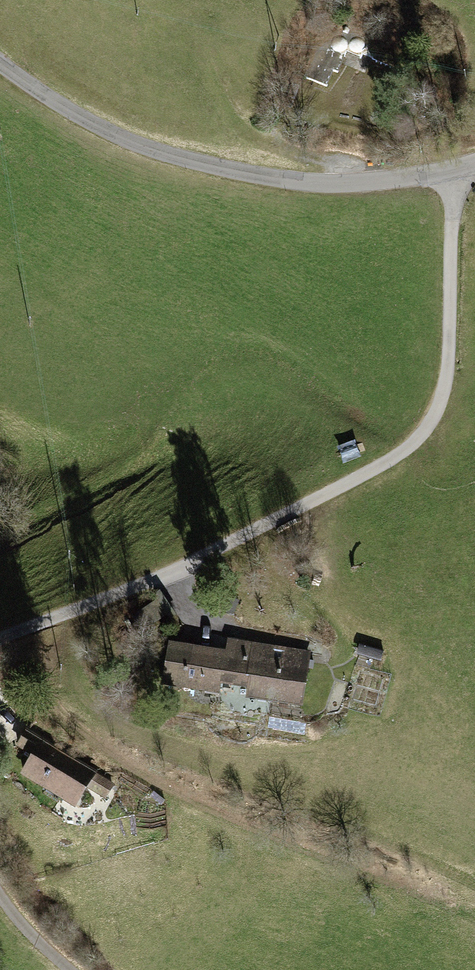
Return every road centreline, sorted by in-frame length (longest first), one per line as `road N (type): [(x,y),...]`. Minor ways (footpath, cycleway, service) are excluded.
road 1 (track): [(0,638),(243,539),(407,453),(431,426),(445,388),(459,175)]
road 2 (unclassified): [(474,167),(319,185),(239,171),(100,129),(0,64)]

